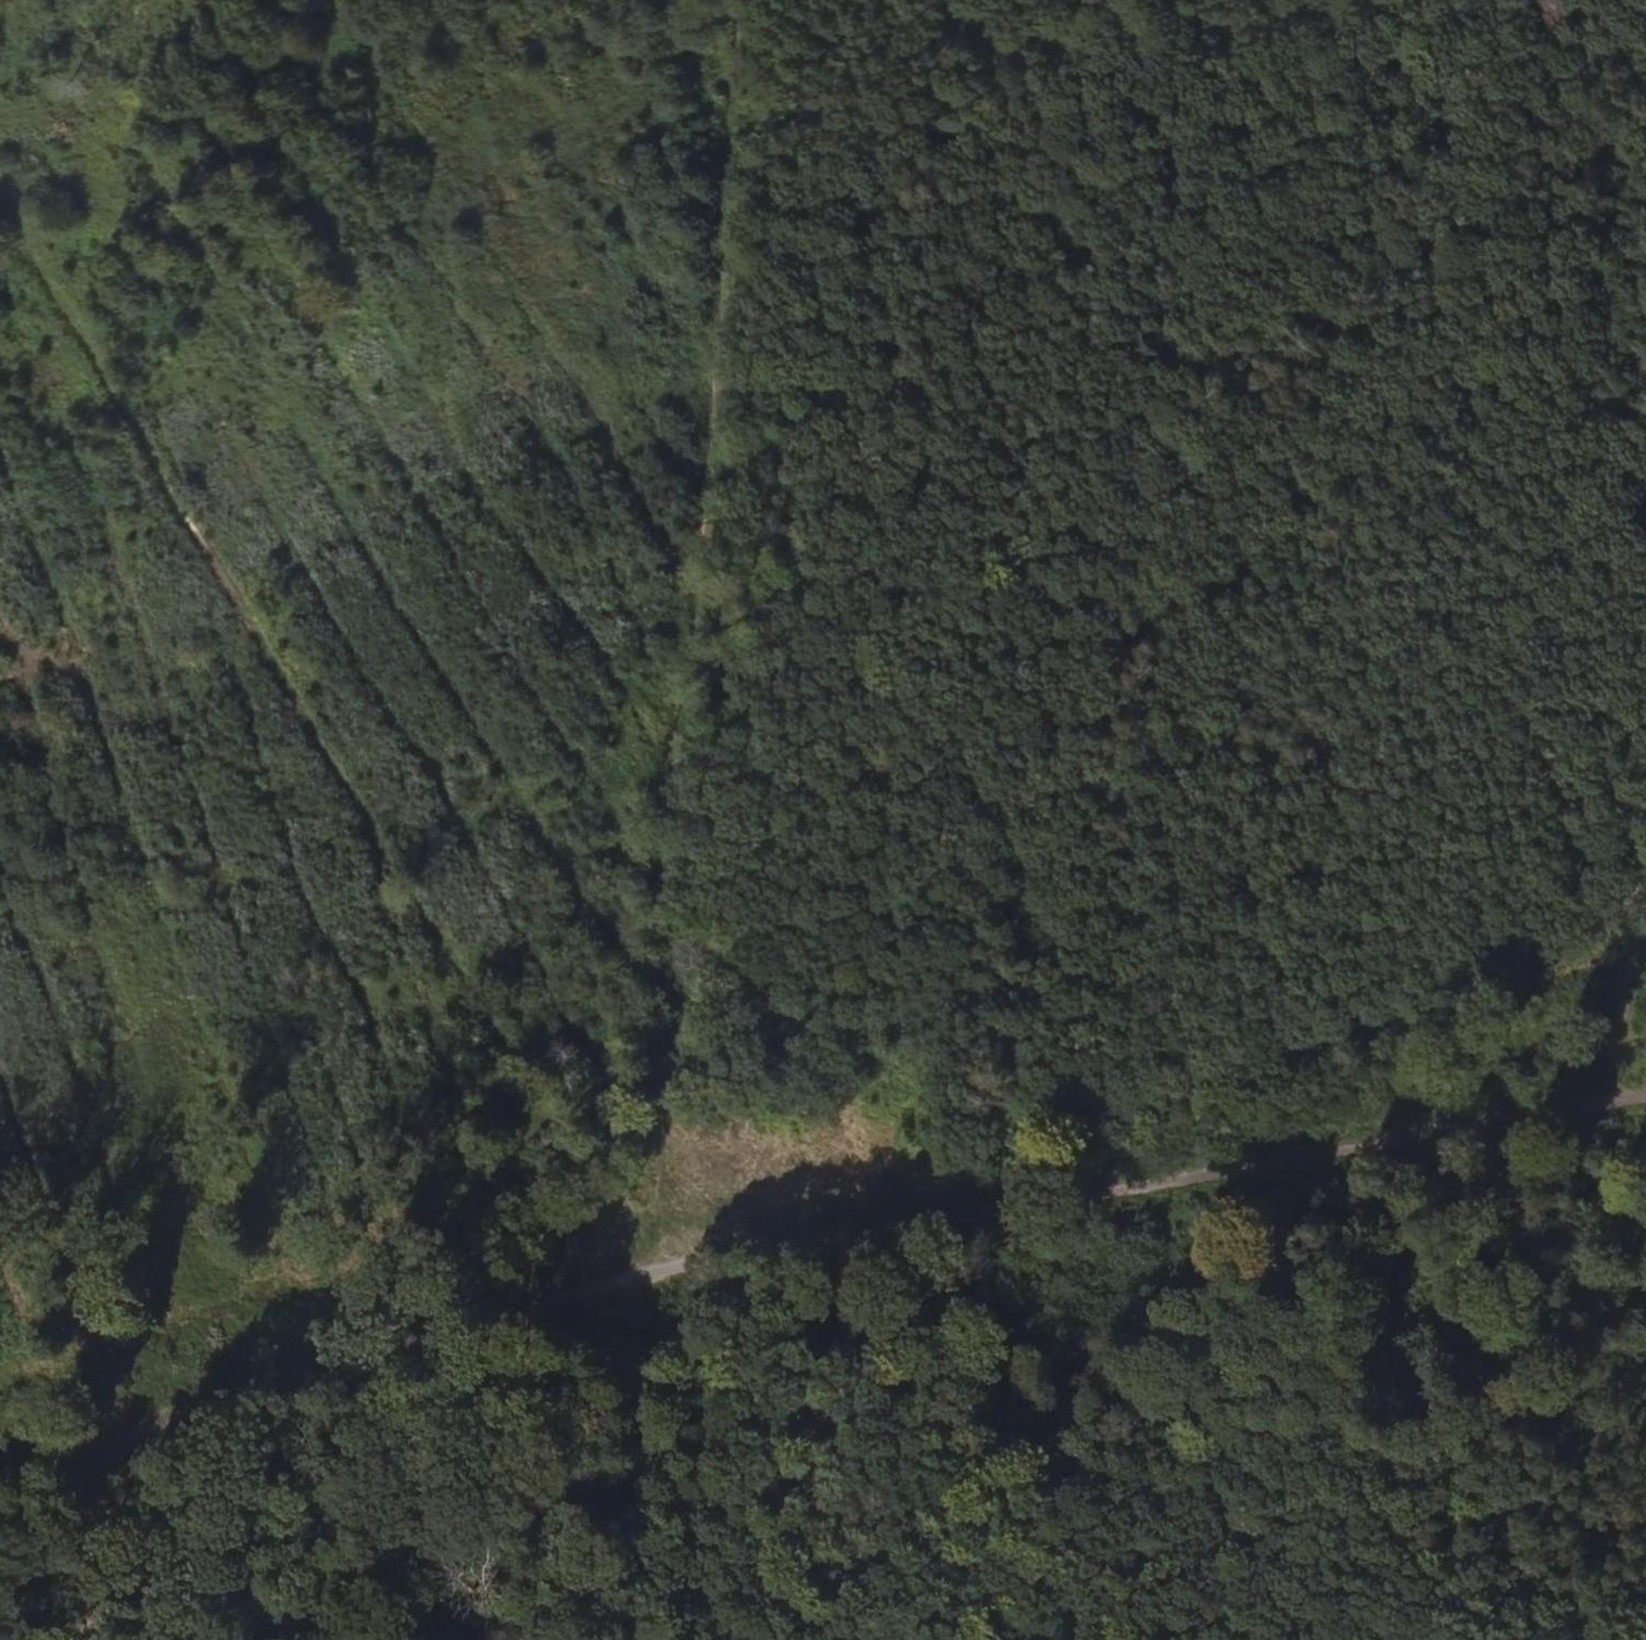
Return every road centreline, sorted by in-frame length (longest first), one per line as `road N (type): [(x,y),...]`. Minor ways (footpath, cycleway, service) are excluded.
road 1 (track): [(619,1297),(1645,1090)]
road 2 (track): [(0,1477),(455,1335),(619,1297)]

